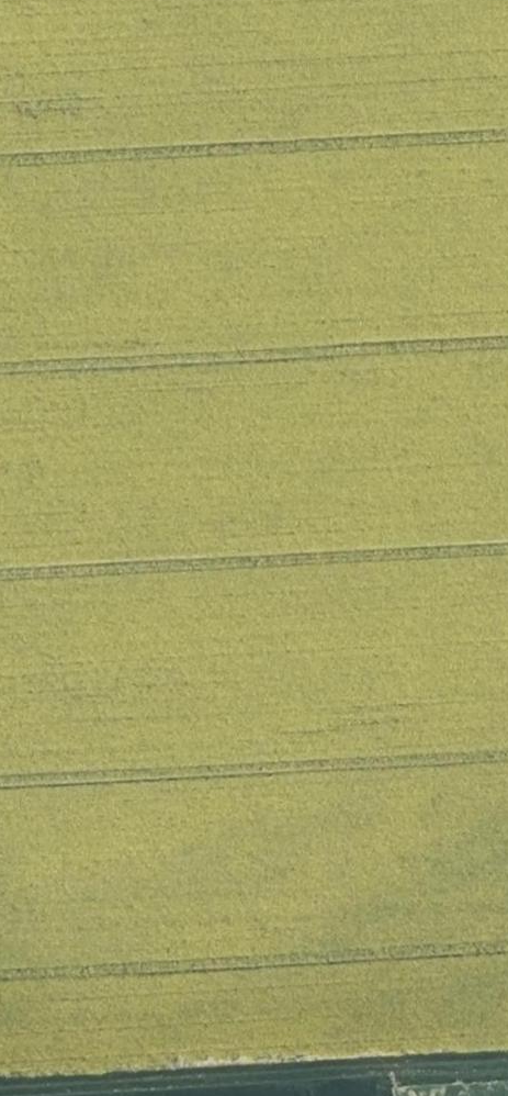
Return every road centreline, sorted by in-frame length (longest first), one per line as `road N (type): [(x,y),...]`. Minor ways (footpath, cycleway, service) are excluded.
road 1 (track): [(0,1082),(507,1056)]

